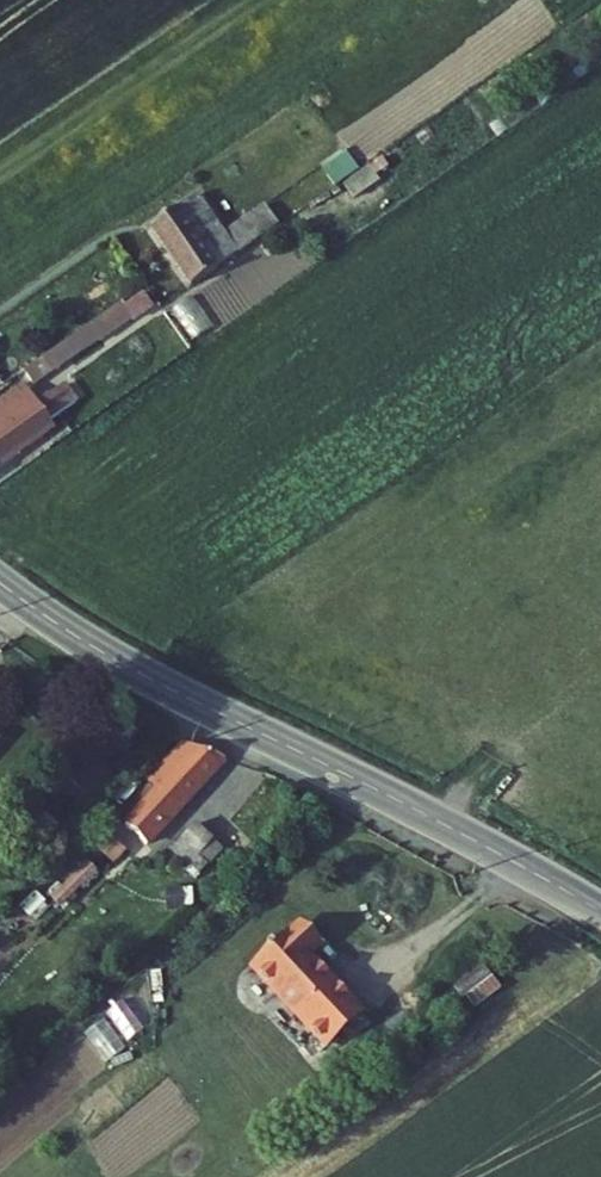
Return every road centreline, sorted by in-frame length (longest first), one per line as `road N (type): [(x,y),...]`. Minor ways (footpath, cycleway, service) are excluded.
road 1 (secondary): [(600,910),(129,666),(0,583)]

